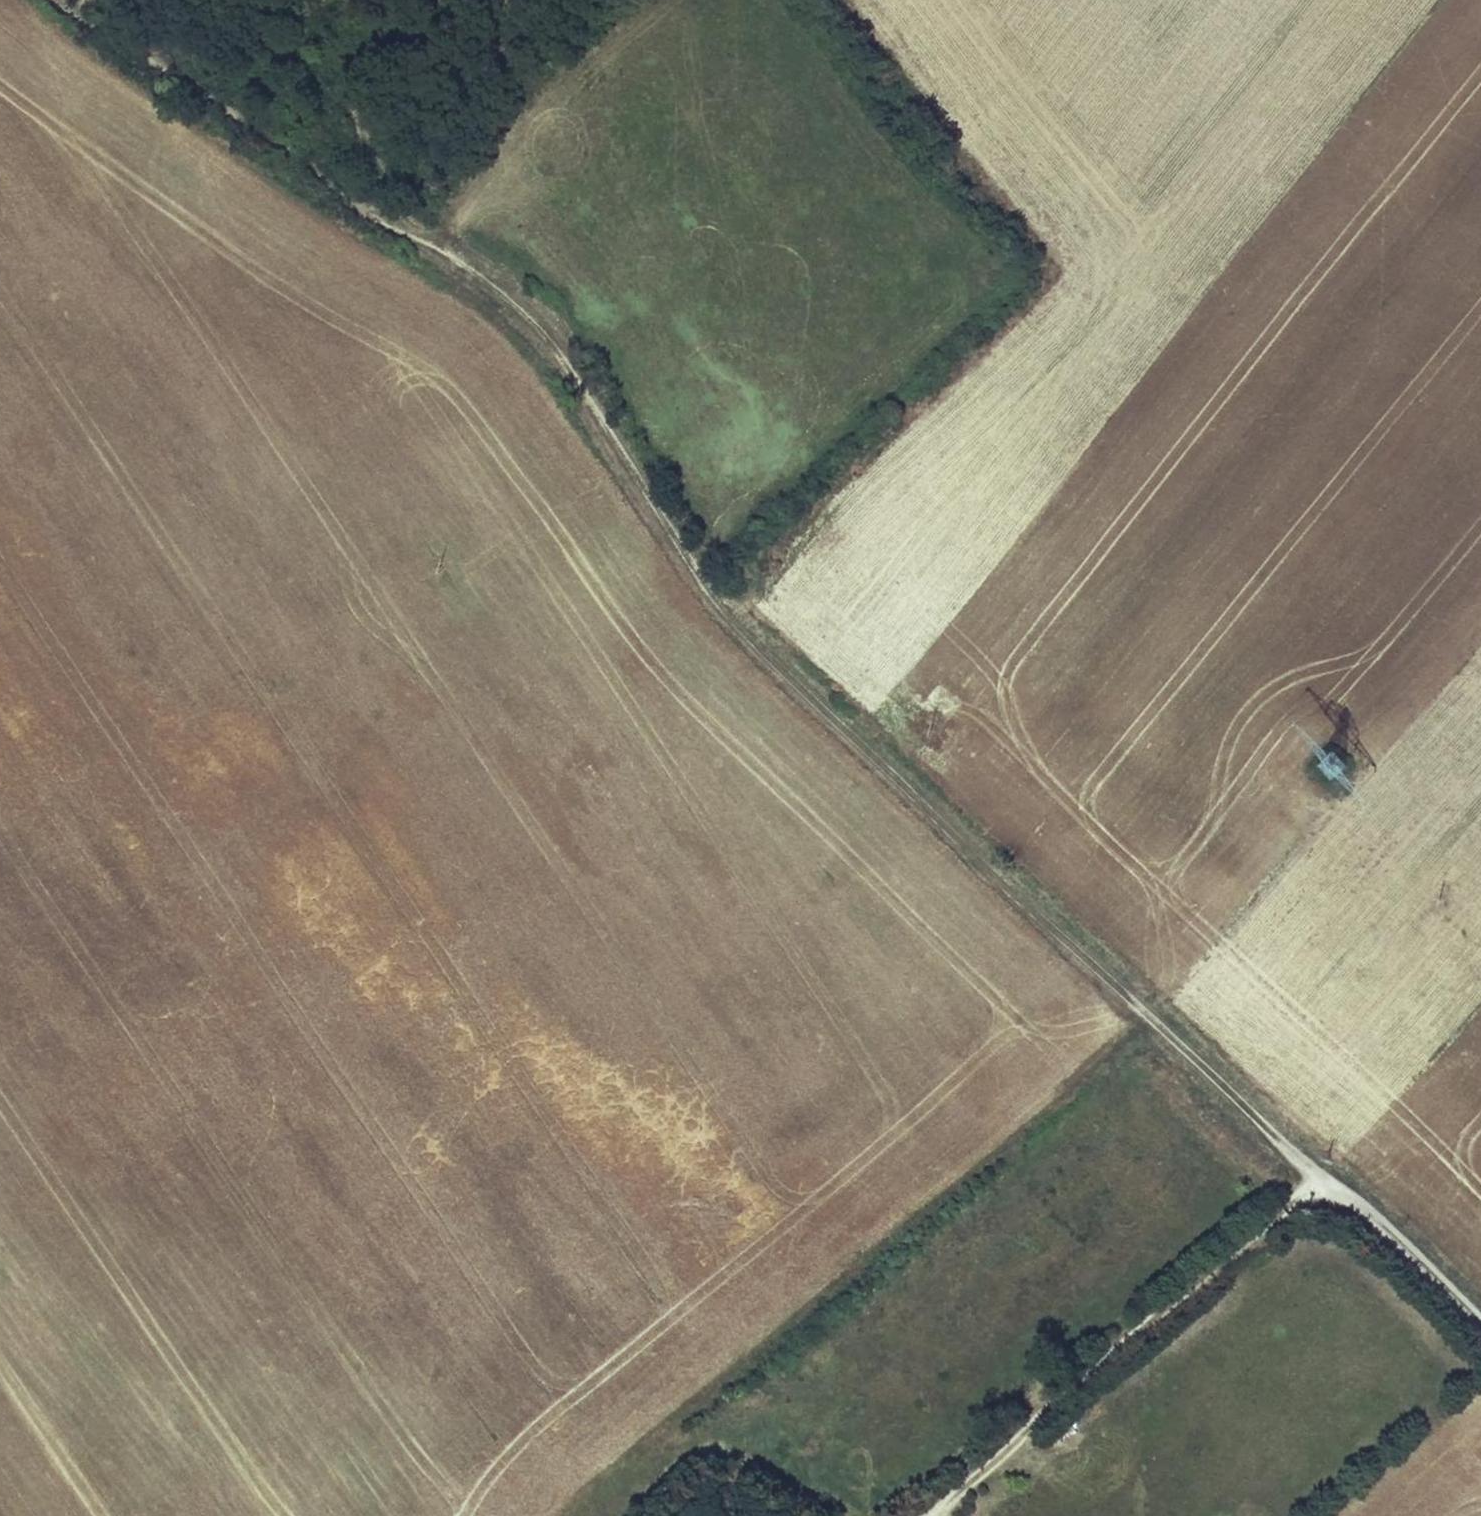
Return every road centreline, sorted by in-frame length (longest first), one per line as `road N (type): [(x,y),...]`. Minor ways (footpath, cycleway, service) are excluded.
road 1 (track): [(388,222),(492,287),(532,324),(733,620),(1324,1187)]
road 2 (unclassified): [(1480,1319),(1380,1218),(1324,1187)]

